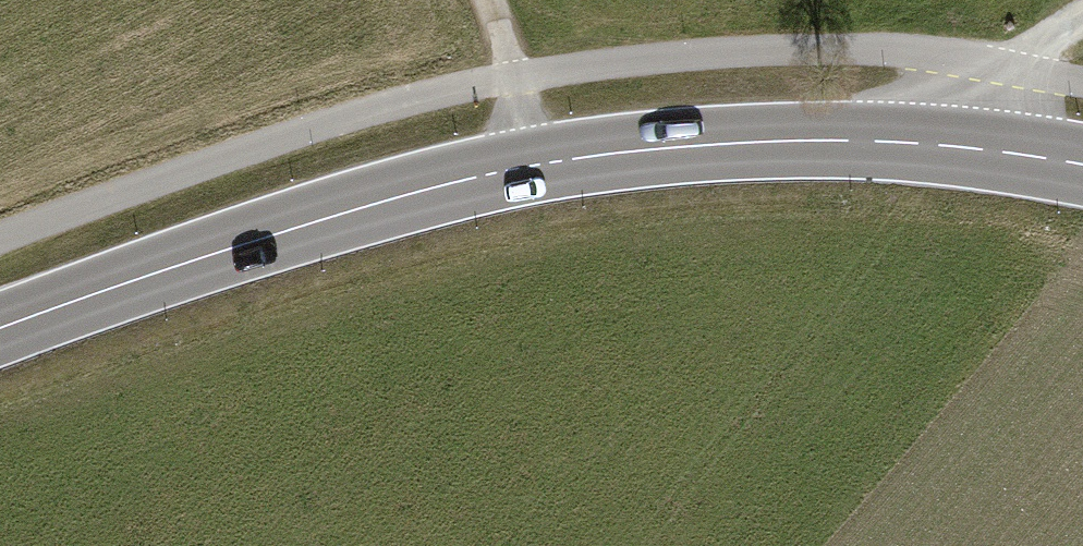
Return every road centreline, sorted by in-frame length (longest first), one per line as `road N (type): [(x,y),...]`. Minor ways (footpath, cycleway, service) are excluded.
road 1 (secondary): [(0,332),(303,227),(532,167),(789,142),(971,147),(1082,167)]
road 2 (track): [(1082,18),(1044,43),(985,103),(971,147)]
road 3 (track): [(532,167),(490,0)]

